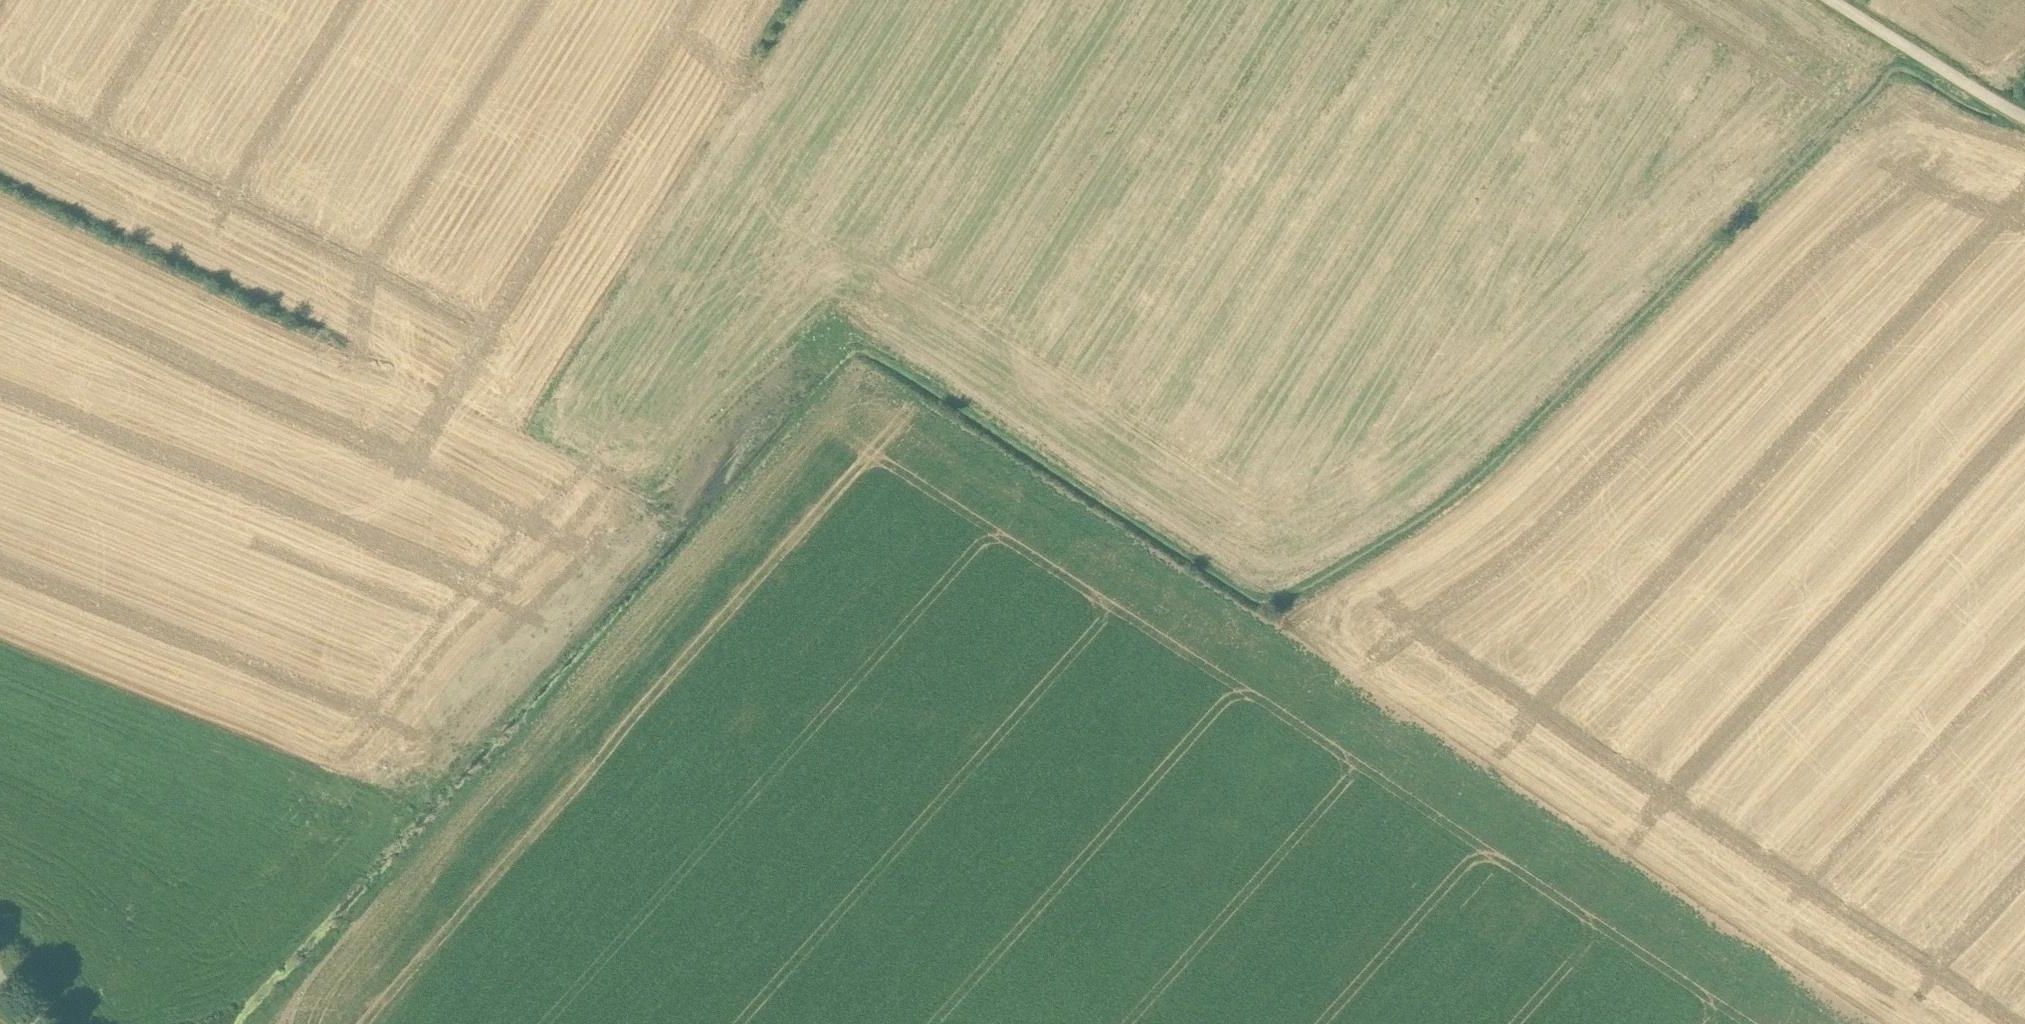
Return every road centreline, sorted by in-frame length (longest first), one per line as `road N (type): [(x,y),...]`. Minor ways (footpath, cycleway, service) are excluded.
road 1 (track): [(1831,0),(2024,122)]

